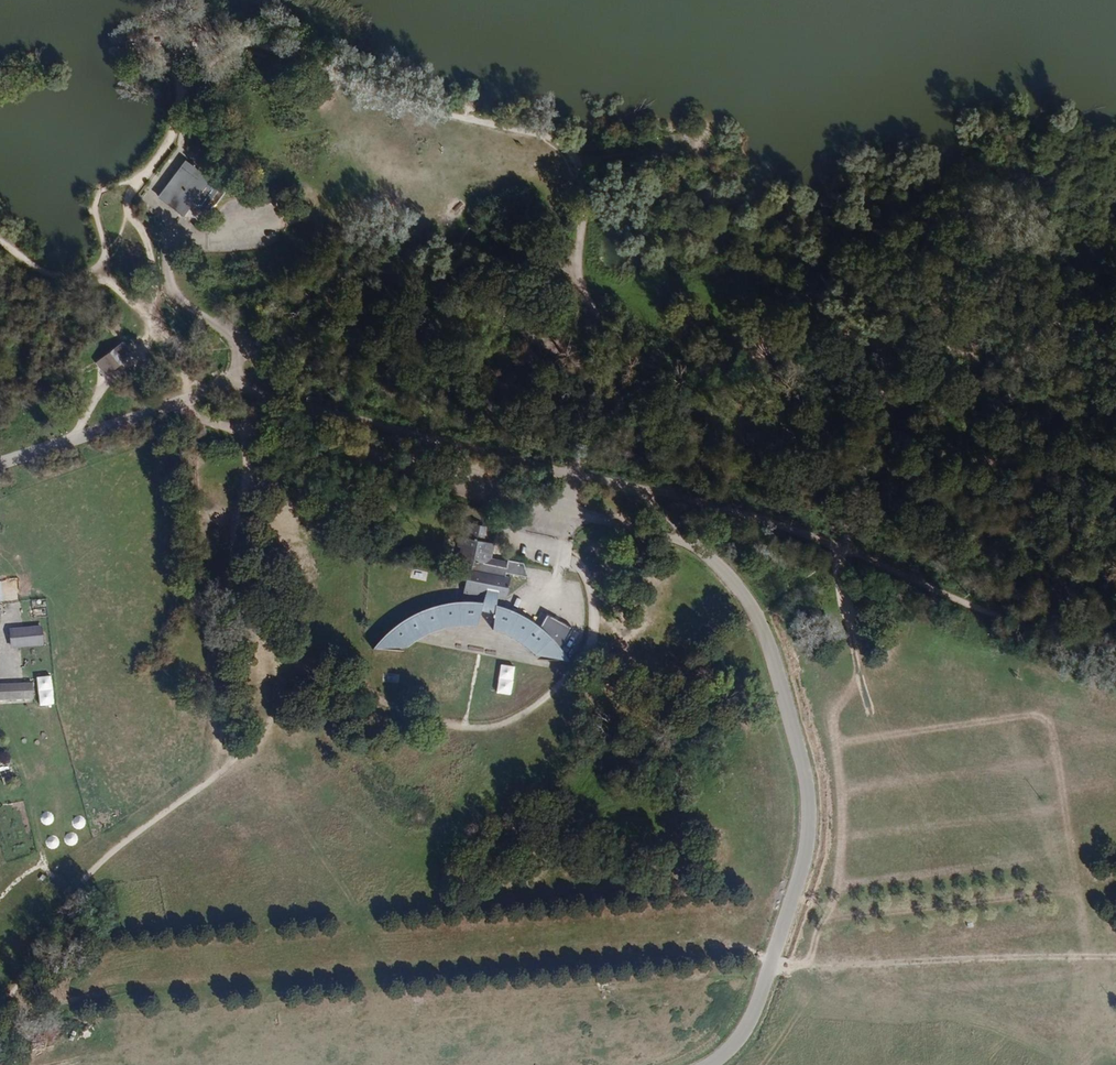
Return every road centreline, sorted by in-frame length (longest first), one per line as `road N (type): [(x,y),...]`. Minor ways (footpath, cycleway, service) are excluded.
road 1 (unclassified): [(709,1064),(734,1046),(757,1008),(802,866),(810,812),(757,614),(722,568),(675,534)]
road 2 (track): [(1115,649),(949,595),(769,519),(638,490)]
road 3 (unclassified): [(284,402),(287,420),(353,452),(675,534)]
road 4 (unclassified): [(675,534),(638,490),(284,402)]
road 5 (track): [(771,962),(796,968),(1115,957)]
road 6 (unclassified): [(233,350),(222,330),(173,295),(165,276),(164,252),(177,236),(209,243)]

